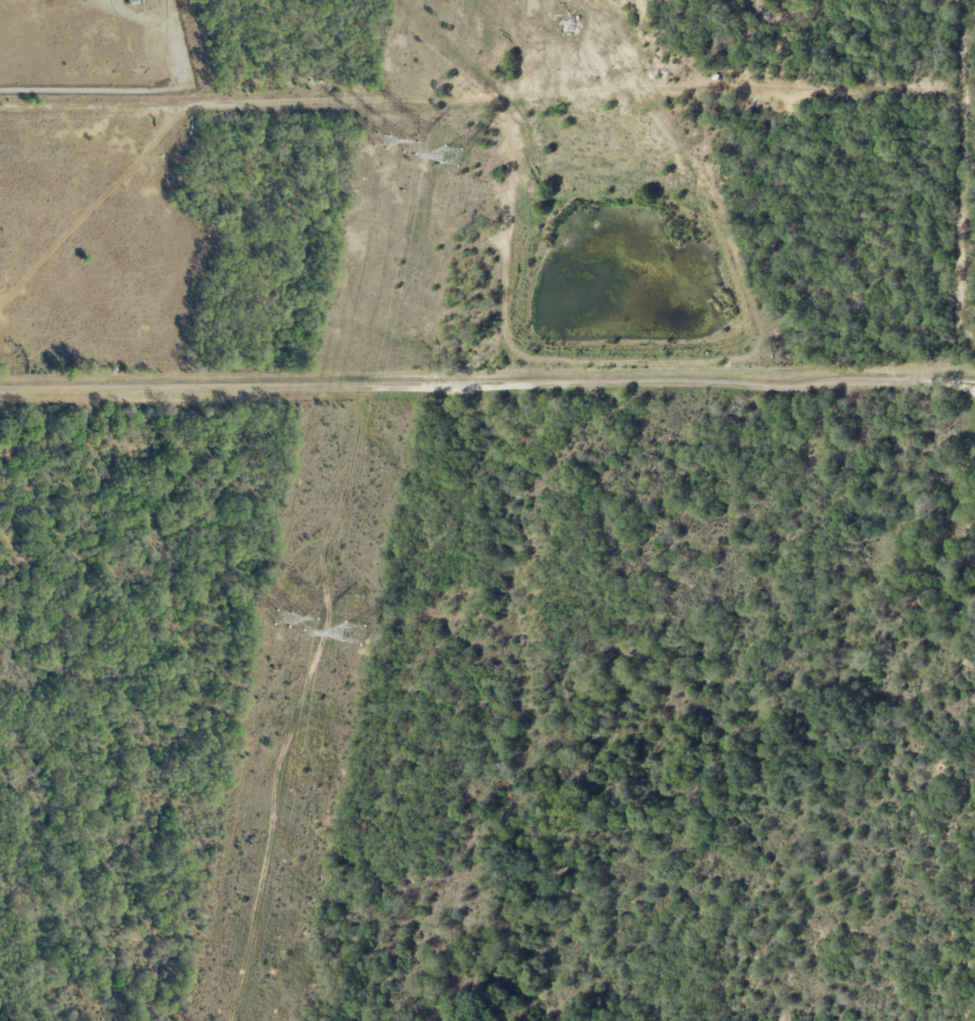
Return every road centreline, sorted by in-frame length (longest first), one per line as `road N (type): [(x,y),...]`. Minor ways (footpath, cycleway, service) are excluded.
road 1 (track): [(0,391),(774,389),(852,382),(955,386),(974,395)]
road 2 (track): [(371,389),(320,574),(323,614),(287,727),(269,855),(231,1020)]

